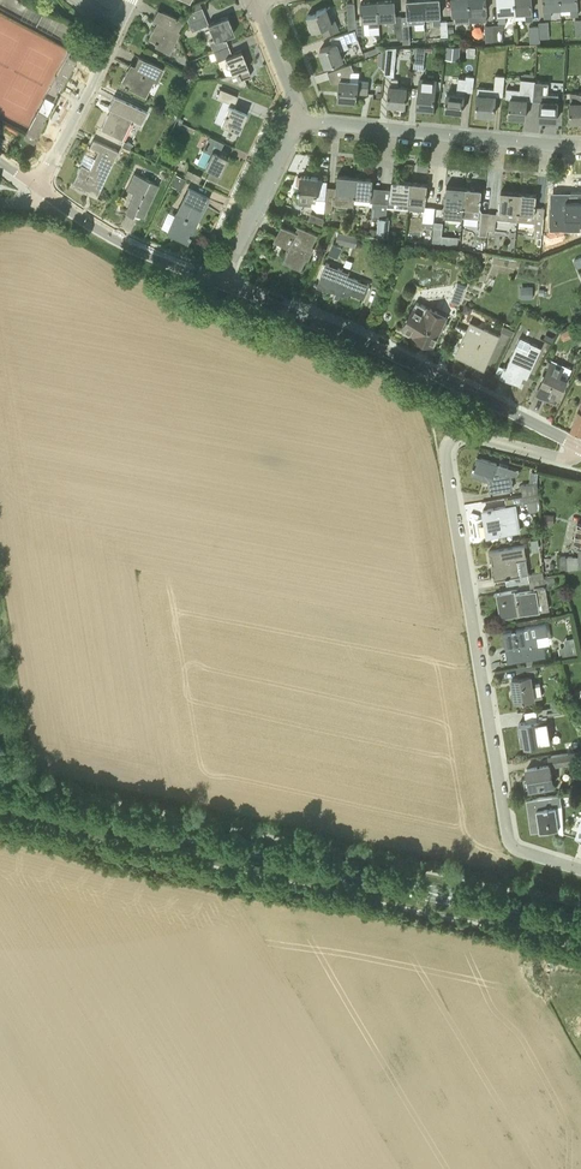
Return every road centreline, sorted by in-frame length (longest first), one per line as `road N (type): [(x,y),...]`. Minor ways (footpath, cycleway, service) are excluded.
road 1 (residential): [(580,460),(471,435),(446,451),(510,841),(580,870)]
road 2 (primary): [(533,916),(0,800)]
road 3 (tertiary): [(580,449),(382,347),(221,284)]
road 4 (residential): [(580,145),(299,120)]
road 5 (tertiary): [(221,284),(132,248),(36,187)]
road 6 (residential): [(221,284),(299,120)]
road 7 (residential): [(36,187),(117,27)]
road 8 (residential): [(299,120),(253,3)]

